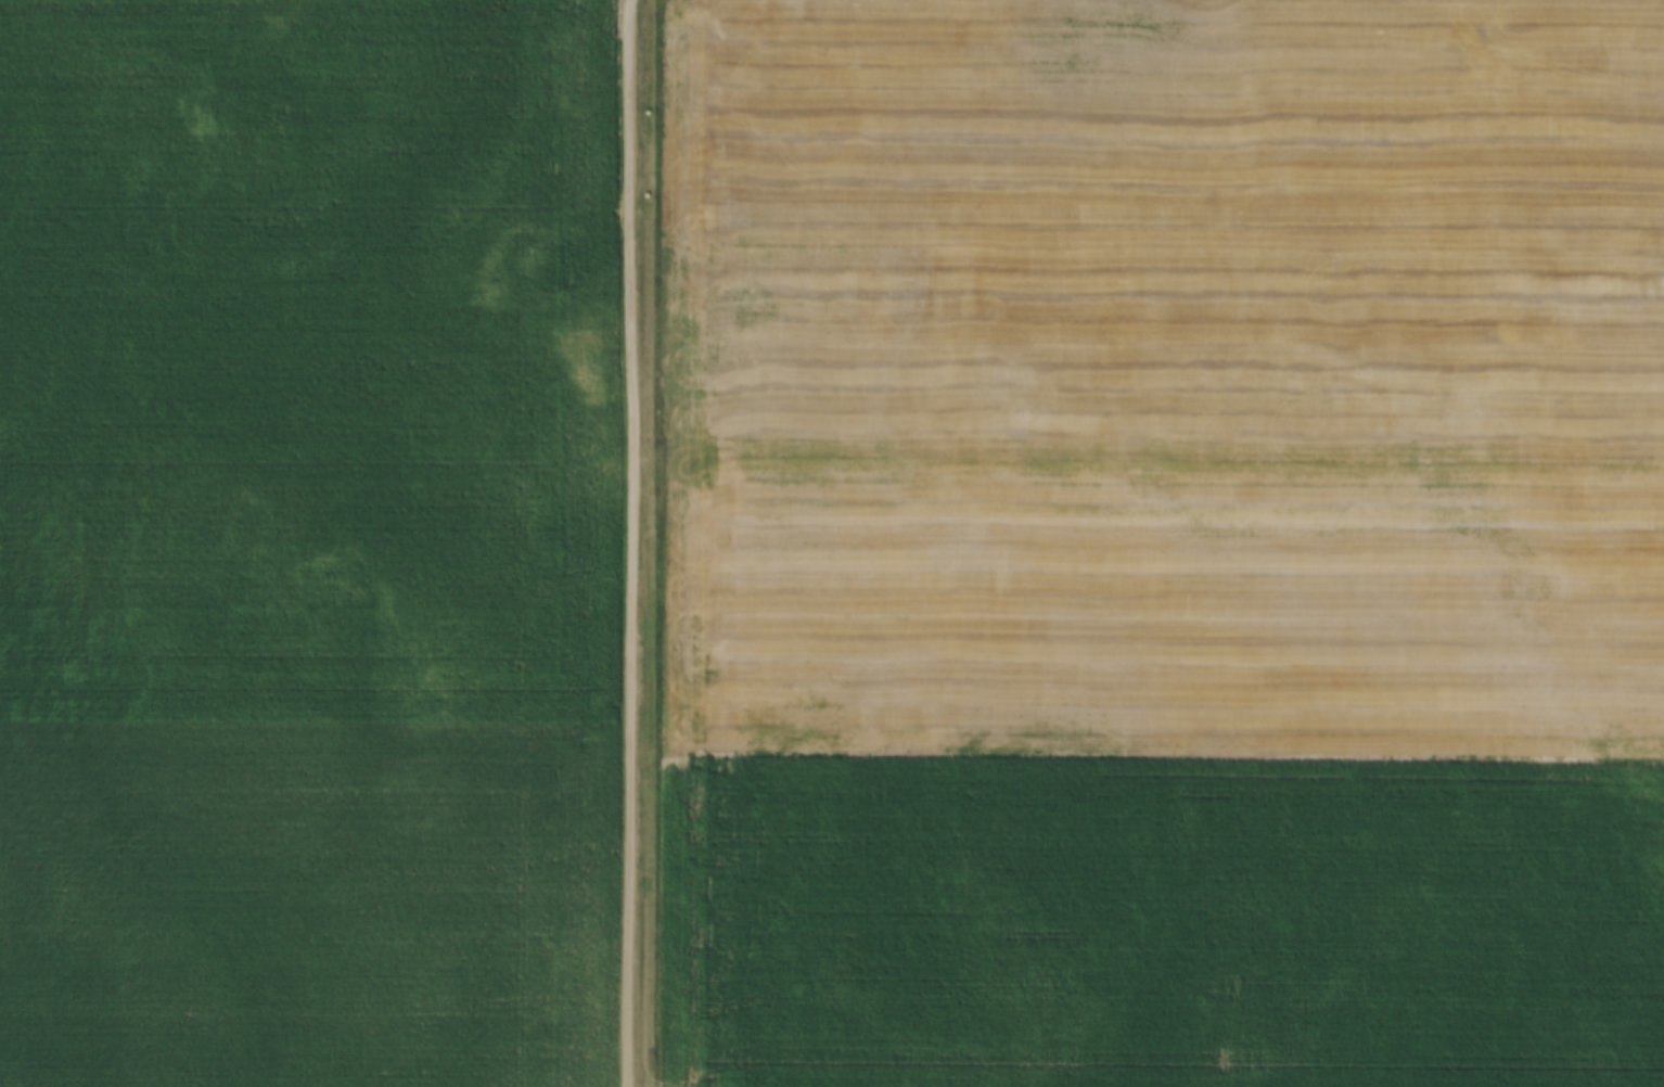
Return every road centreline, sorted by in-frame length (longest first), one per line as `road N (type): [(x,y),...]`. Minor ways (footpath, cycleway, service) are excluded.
road 1 (track): [(634,1086),(631,0)]

